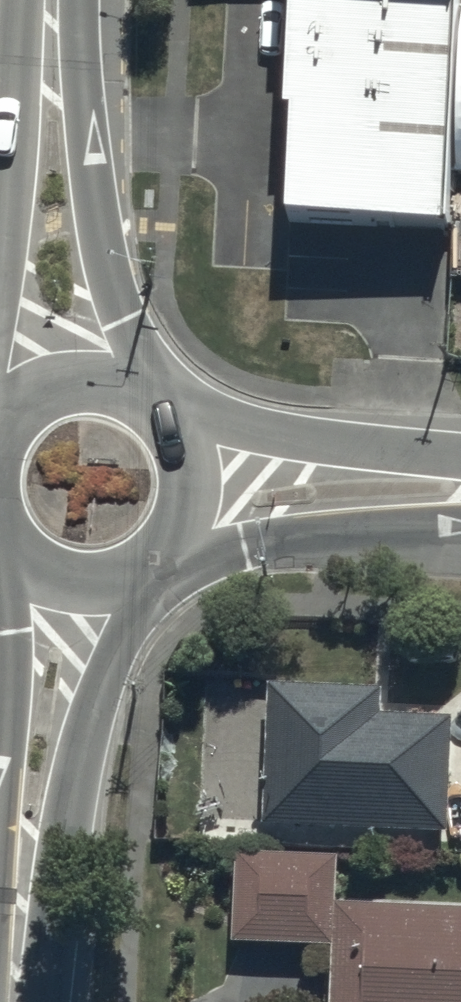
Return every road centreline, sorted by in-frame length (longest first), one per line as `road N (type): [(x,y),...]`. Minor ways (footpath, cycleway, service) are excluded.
road 1 (tertiary): [(68,580),(28,812),(13,1001)]
road 2 (tertiary): [(52,0),(48,222),(65,375)]
road 3 (tertiary): [(186,472),(460,485)]
road 4 (tertiary): [(186,472),(182,508),(165,540),(138,565),(104,579),(68,580)]
road 5 (tertiary): [(65,375),(109,377),(148,397),(175,430),(186,472)]

